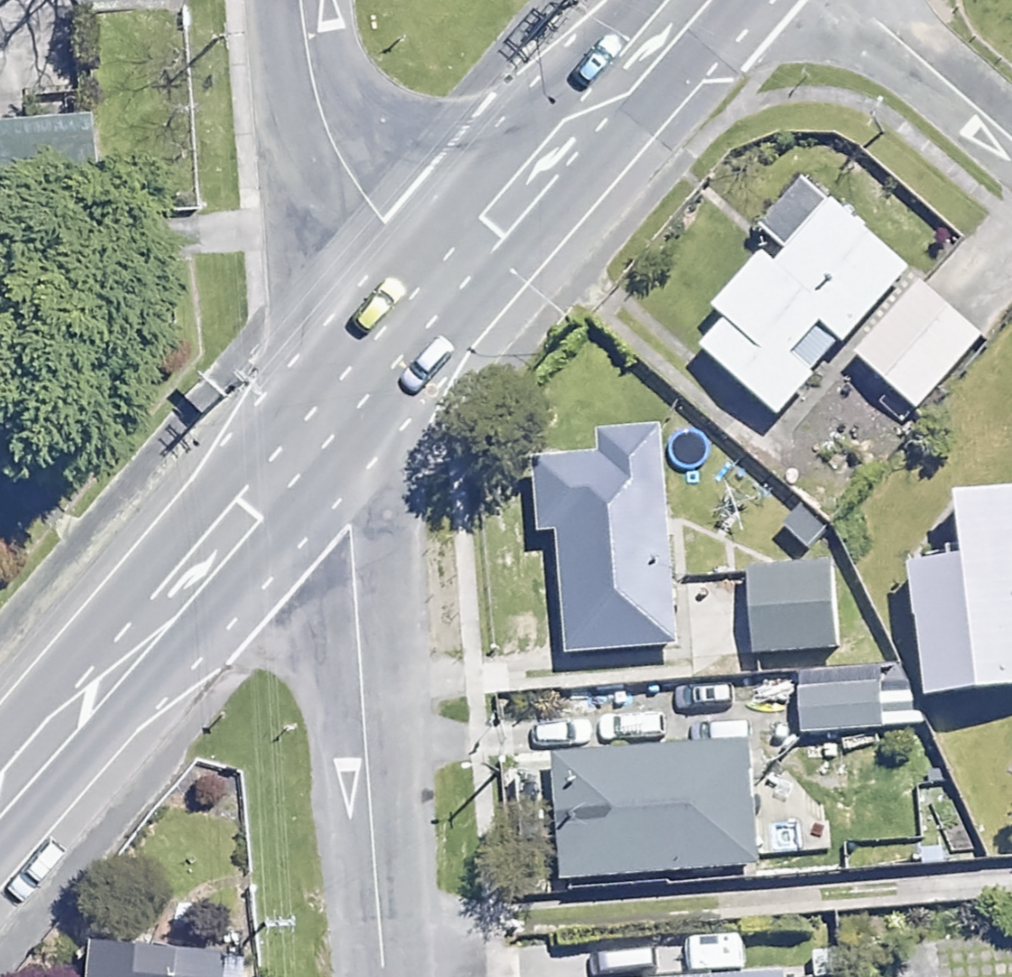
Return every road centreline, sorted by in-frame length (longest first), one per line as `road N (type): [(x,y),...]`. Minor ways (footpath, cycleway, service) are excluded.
road 1 (residential): [(332,411),(376,976)]
road 2 (trunk): [(332,411),(688,0)]
road 3 (trunk): [(0,792),(332,411)]
road 4 (residential): [(297,0),(332,411)]
road 5 (residential): [(840,0),(1011,147)]

